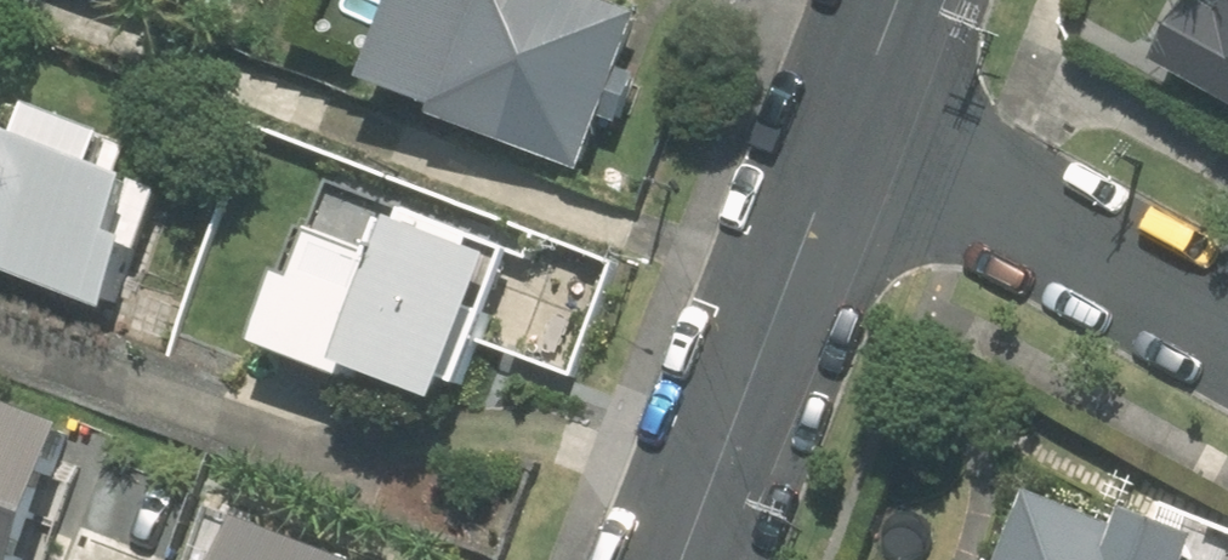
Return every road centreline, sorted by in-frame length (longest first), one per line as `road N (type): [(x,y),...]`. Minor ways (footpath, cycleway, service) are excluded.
road 1 (residential): [(679,559),(849,113)]
road 2 (residential): [(849,113),(1227,323)]
road 3 (residential): [(849,113),(894,0)]

